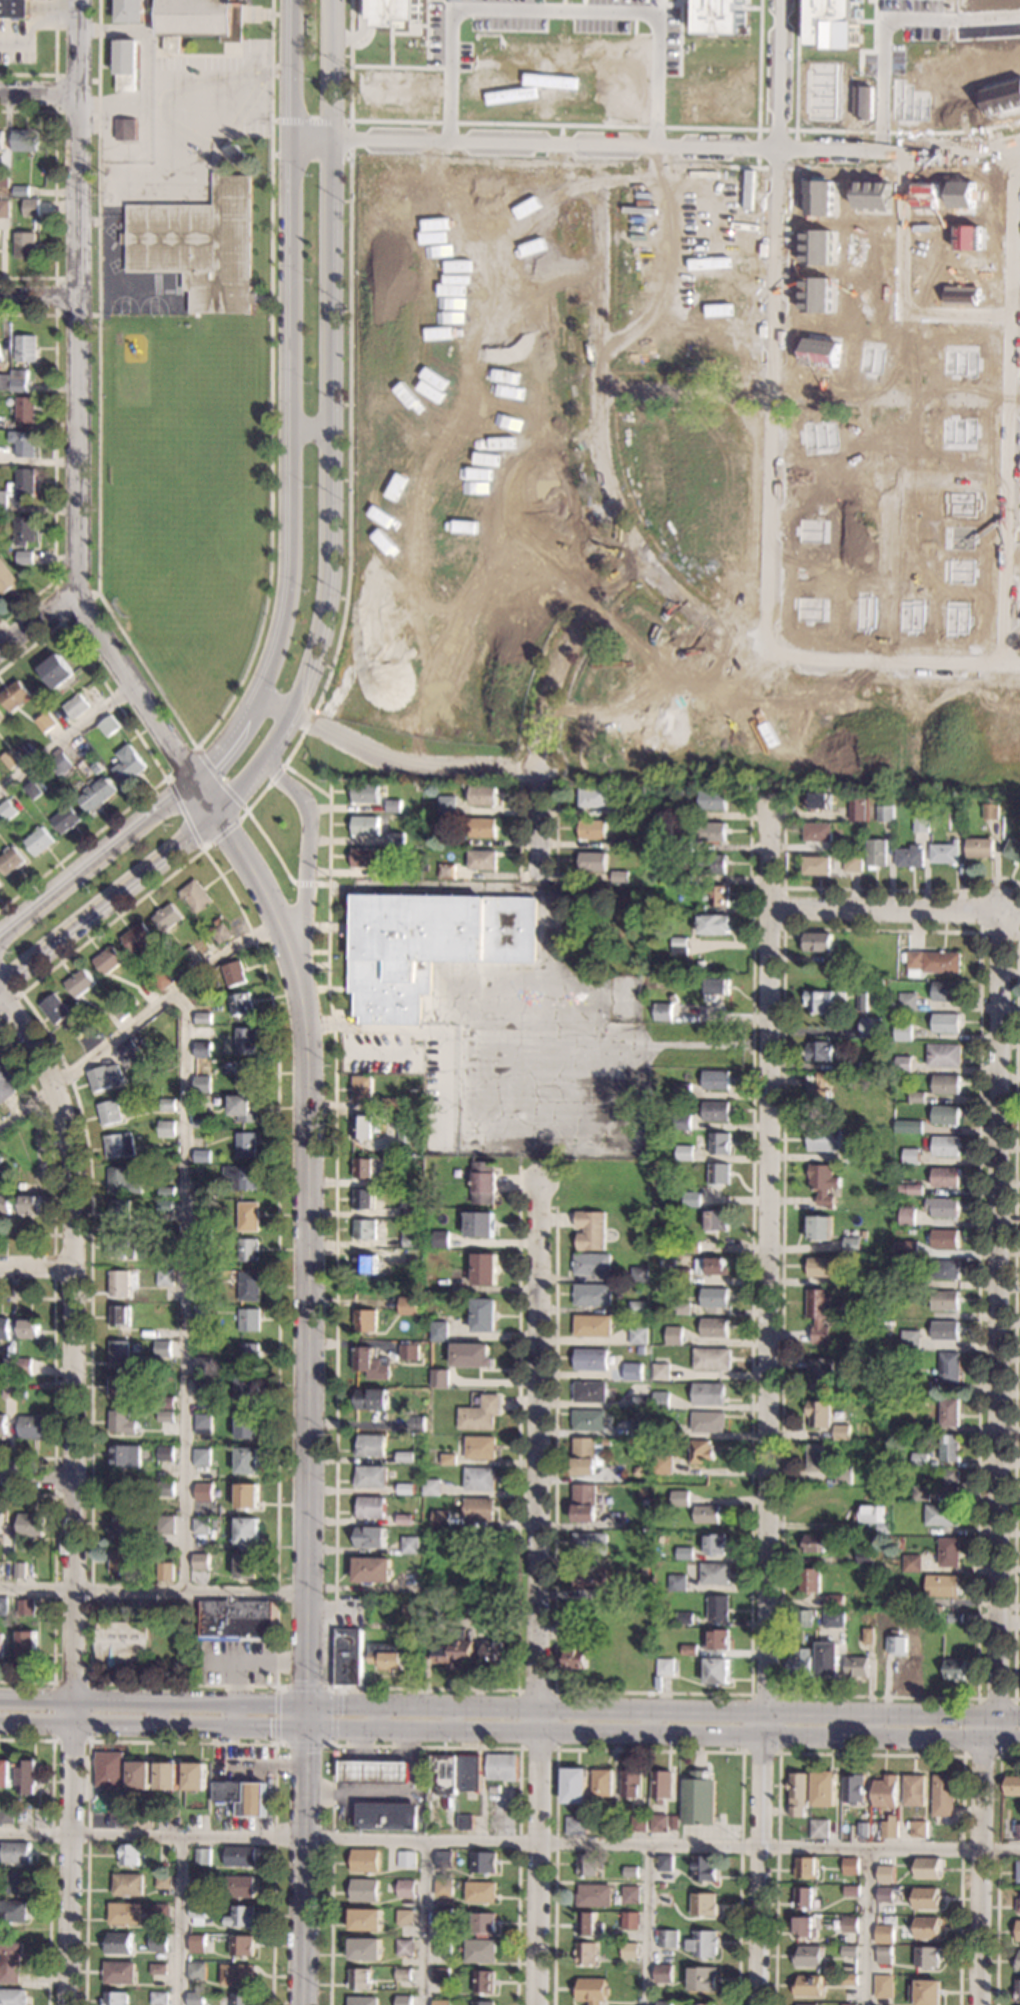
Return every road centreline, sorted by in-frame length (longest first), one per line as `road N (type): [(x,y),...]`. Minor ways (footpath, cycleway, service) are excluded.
road 1 (residential): [(758,2004),(767,646)]
road 2 (residential): [(982,2004),(983,1756),(996,1698),(1002,910)]
road 3 (residential): [(68,2004),(74,1175),(55,1085),(0,998)]
road 4 (tertiary): [(306,1725),(309,1042),(291,948),(216,812)]
road 5 (tertiary): [(216,812),(294,710),(329,586),(331,0)]
road 6 (residential): [(534,2004),(541,1181)]
road 7 (tertiary): [(291,0),(291,584),(270,677),(230,742),(192,779)]
road 8 (residential): [(1019,143),(951,152),(291,141)]
road 9 (tertiary): [(306,1725),(1019,1738)]
road 10 (tertiary): [(1019,1717),(306,1707)]
road 11 (residential): [(71,597),(76,0)]
road 12 (residential): [(777,150),(767,646)]
road 13 (residential): [(1019,667),(828,663),(739,639),(681,601),(641,560)]
road 14 (residential): [(542,880),(540,763),(549,692),(600,599),(641,560)]
road 15 (tertiary): [(0,1719),(306,1725)]
road 16 (tertiary): [(306,1707),(0,1701)]
road 17 (tertiary): [(302,2004),(306,1725)]
road 18 (tertiary): [(0,984),(216,812)]
road 19 (residential): [(331,385),(599,390)]
road 20 (tertiary): [(192,779),(0,932)]
road 21 (residential): [(552,685),(313,660)]
road 22 (residential): [(1002,910),(769,905)]
road 23 (residential): [(192,779),(71,597)]
road 24 (tertiary): [(291,948),(303,910),(308,815),(266,756)]
road 25 (residential): [(641,560),(600,452),(599,390)]
road 26 (residential): [(599,390),(771,393)]
road 27 (residential): [(779,0),(777,150)]

